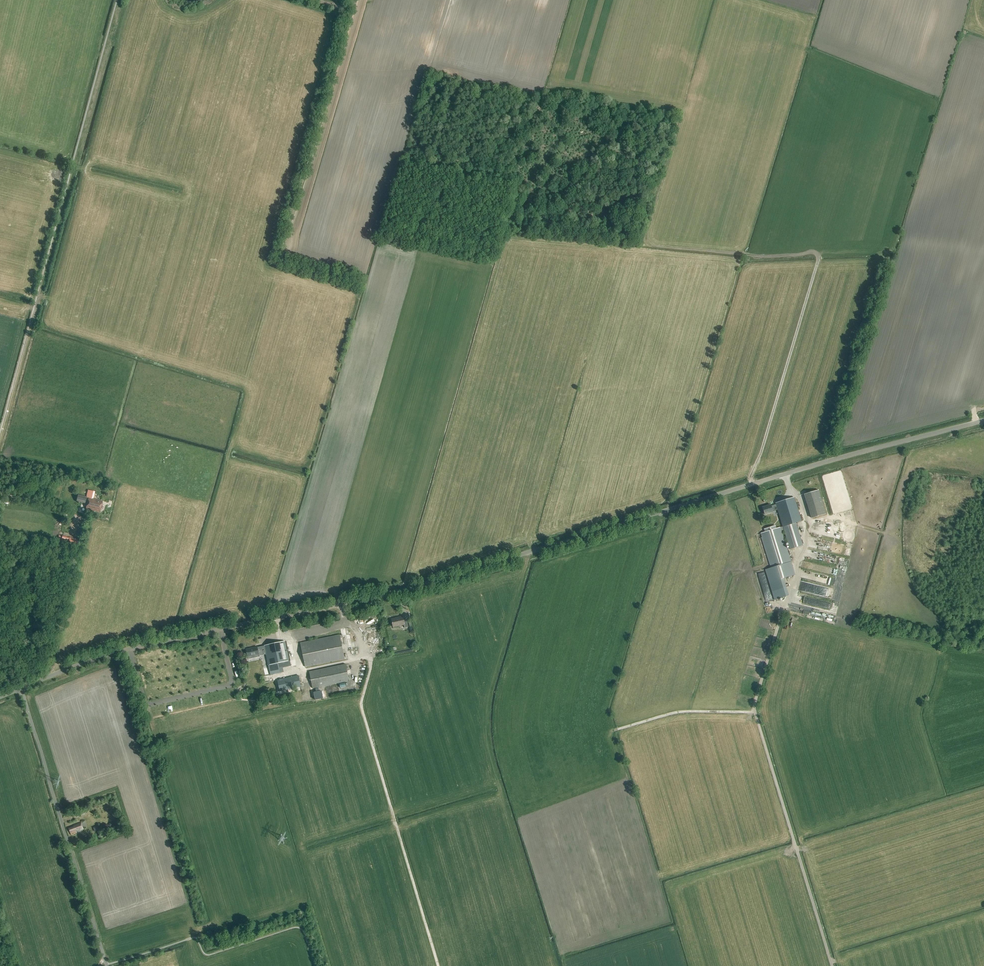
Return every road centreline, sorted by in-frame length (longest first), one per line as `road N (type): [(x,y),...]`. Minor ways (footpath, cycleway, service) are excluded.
road 1 (unclassified): [(21,688),(99,658),(339,608),(983,422)]
road 2 (unclassified): [(107,965),(21,688)]

